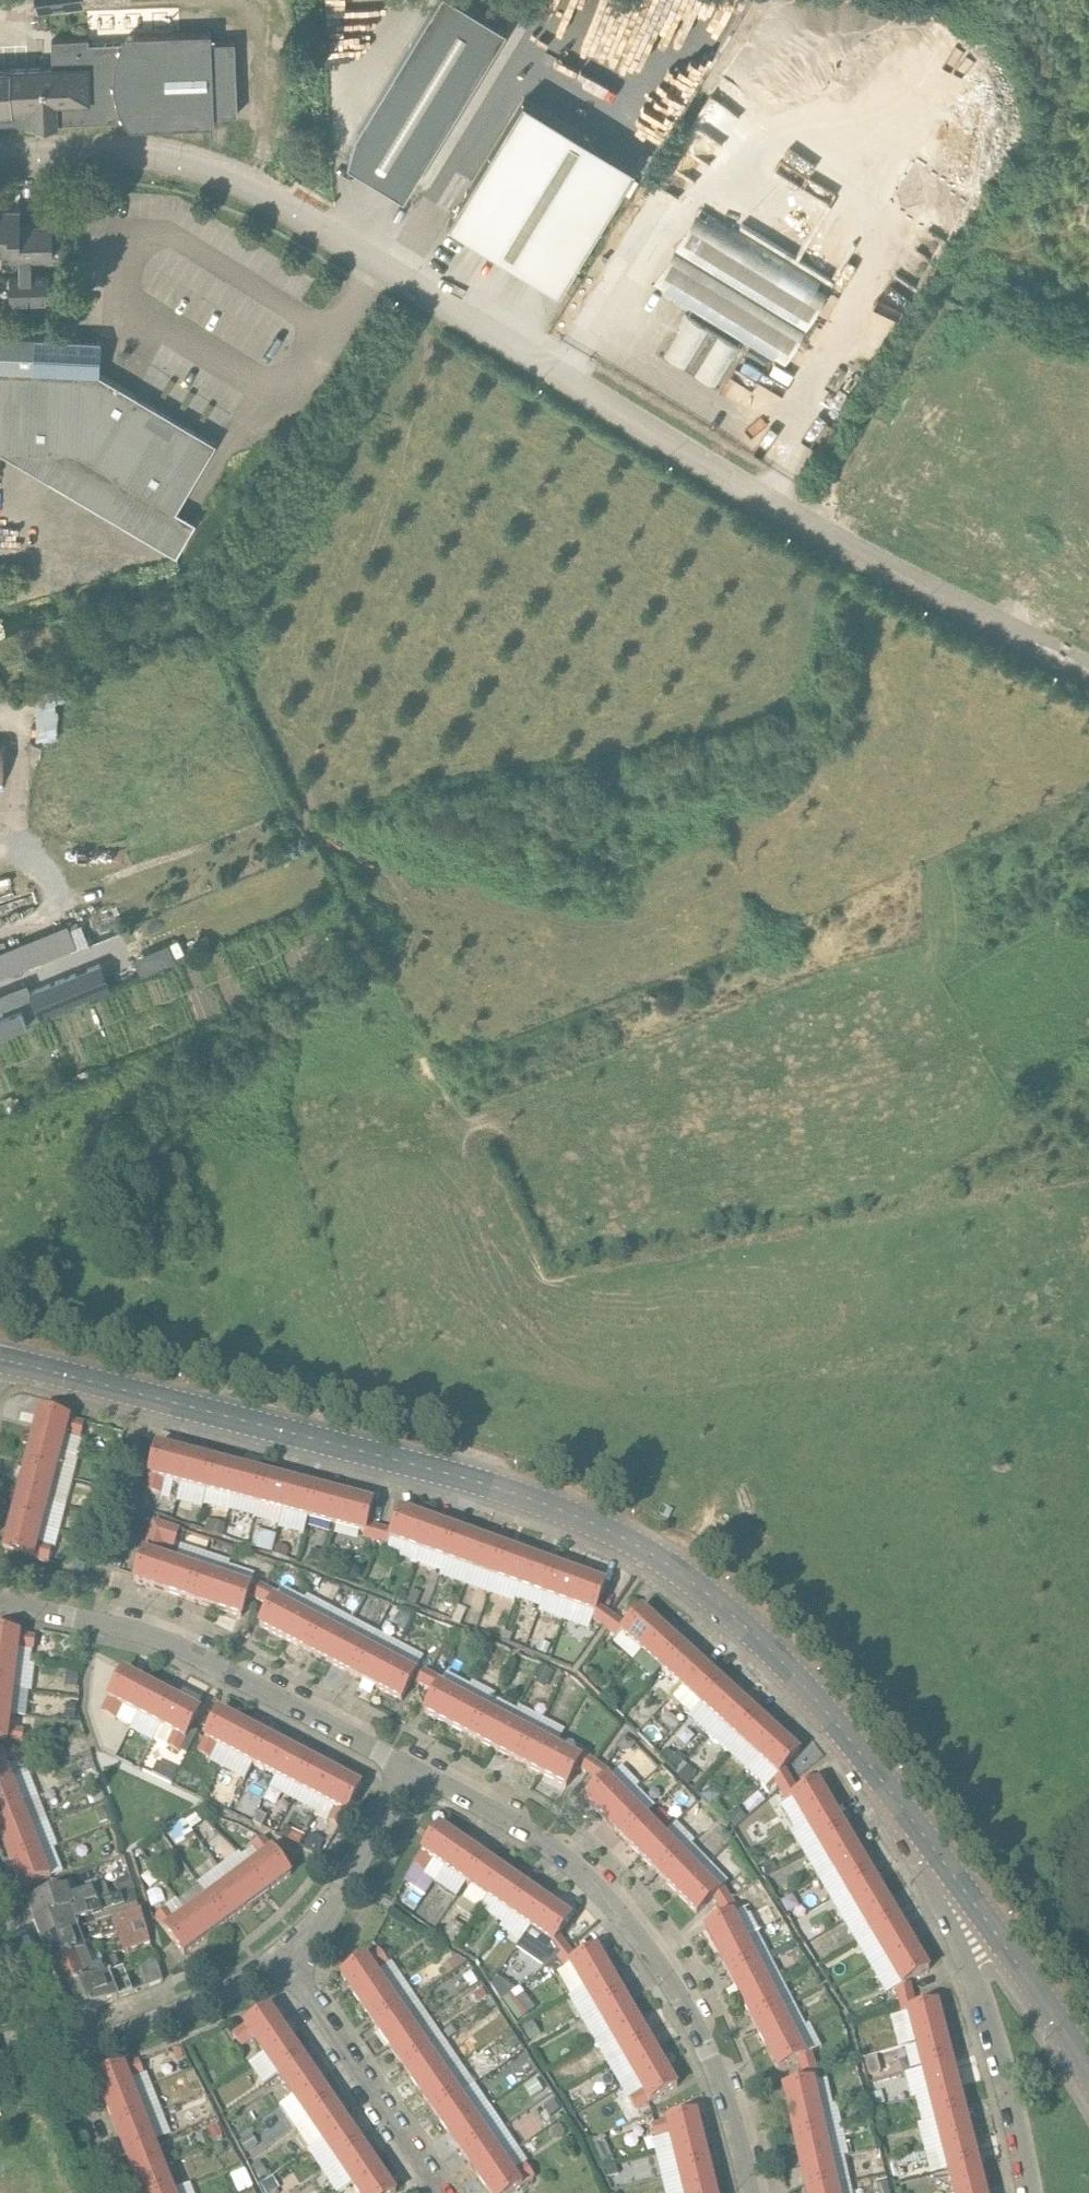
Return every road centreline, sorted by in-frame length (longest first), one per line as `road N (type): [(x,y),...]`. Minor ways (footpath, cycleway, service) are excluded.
road 1 (unclassified): [(1088,670),(841,545),(220,182),(134,159),(0,162)]
road 2 (tertiary): [(930,1842),(863,1748),(782,1660),(638,1545),(518,1495),(0,1359)]
road 3 (residential): [(751,2192),(717,2069),(636,1933),(575,1865),(407,1766)]
road 4 (residential): [(407,1766),(174,1644),(0,1603)]
road 5 (residential): [(930,1842),(987,2015),(1028,2192)]
road 6 (tertiary): [(1088,2071),(930,1842)]
road 7 (residential): [(447,2192),(288,1966)]
road 8 (residential): [(68,2054),(288,1966)]
road 9 (residential): [(288,1966),(313,1937),(407,1766)]
road 10 (residential): [(68,2054),(0,1885)]
road 11 (residential): [(121,2192),(68,2054)]

